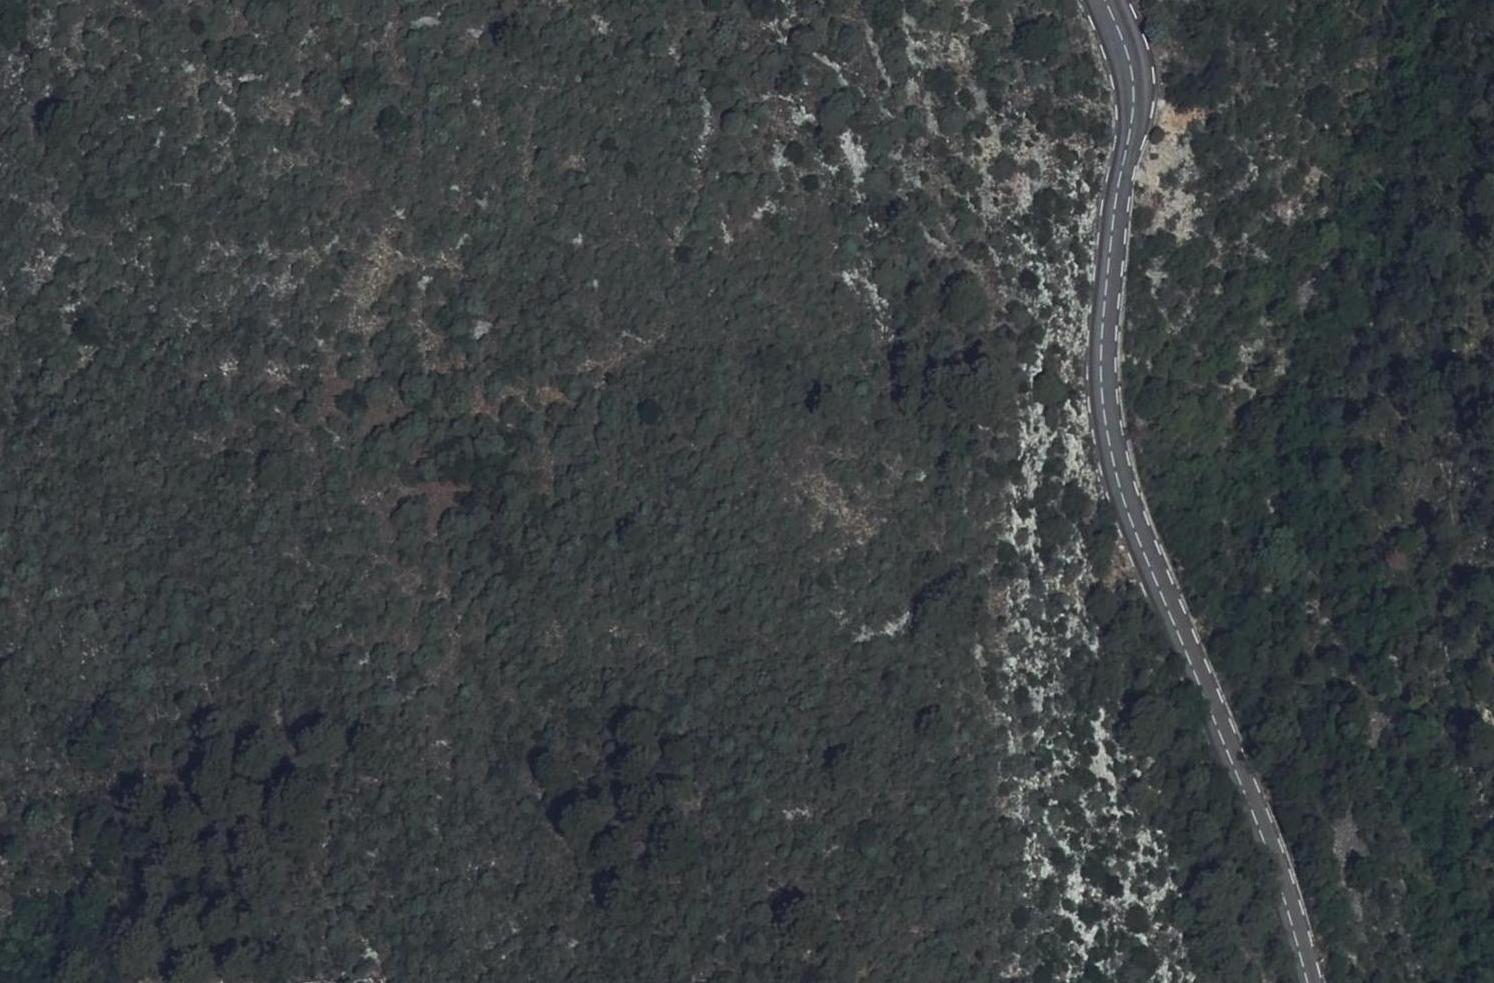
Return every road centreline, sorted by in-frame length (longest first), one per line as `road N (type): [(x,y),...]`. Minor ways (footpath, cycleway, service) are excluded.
road 1 (tertiary): [(1307,982),(1251,806),(1121,489),(1103,335),(1133,113),(1128,56),(1106,0)]

